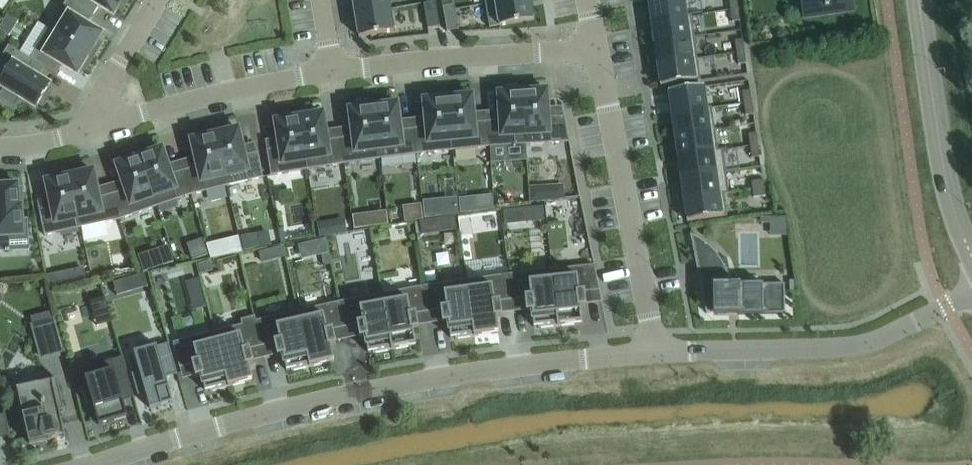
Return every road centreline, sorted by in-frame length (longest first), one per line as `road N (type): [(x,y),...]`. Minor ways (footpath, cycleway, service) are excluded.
road 1 (residential): [(97,464),(371,390),(657,352)]
road 2 (residential): [(657,352),(858,348),(971,292)]
road 3 (residential): [(597,48),(657,352)]
road 4 (residential): [(332,72),(597,48)]
road 5 (tertiary): [(971,257),(947,182),(919,0)]
road 6 (residential): [(99,126),(332,72)]
road 7 (residential): [(159,0),(98,98),(99,126)]

